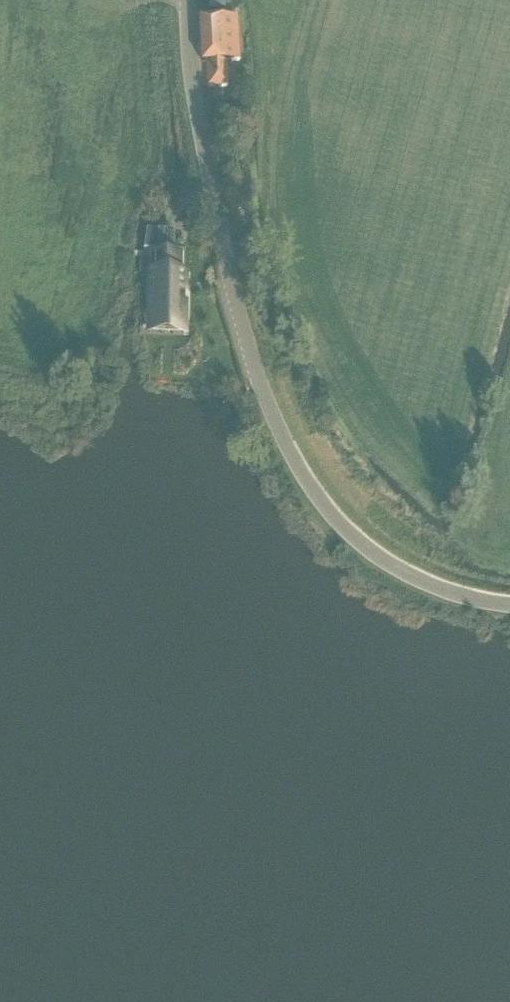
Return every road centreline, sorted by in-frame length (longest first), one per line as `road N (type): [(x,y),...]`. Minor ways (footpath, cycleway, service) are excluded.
road 1 (tertiary): [(189,0),(200,117),(231,287),(288,449),(330,512),(386,563),(509,606)]

